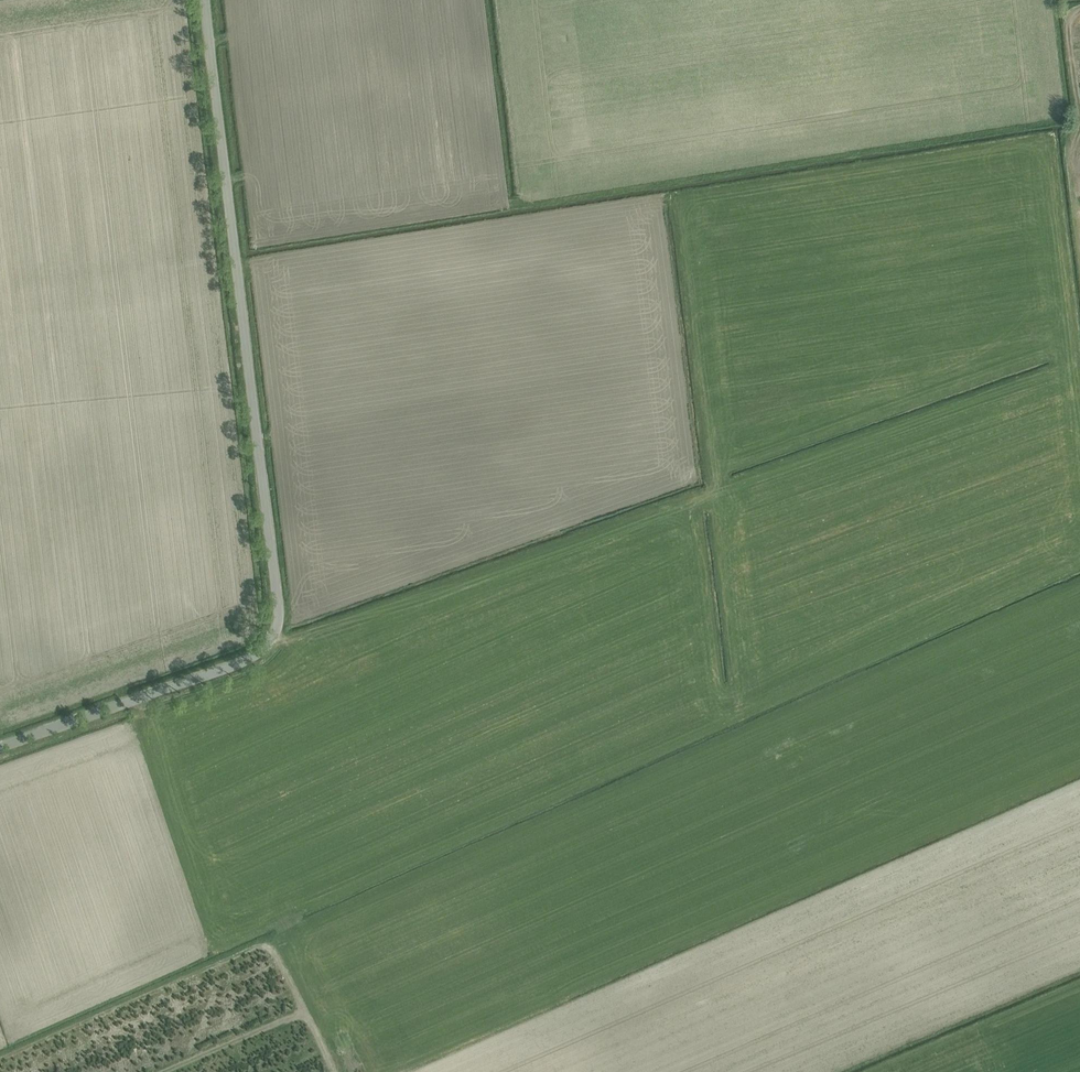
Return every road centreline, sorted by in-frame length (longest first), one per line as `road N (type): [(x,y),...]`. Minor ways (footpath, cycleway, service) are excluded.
road 1 (unclassified): [(0,747),(235,665),(260,652),(279,616),(205,0)]

